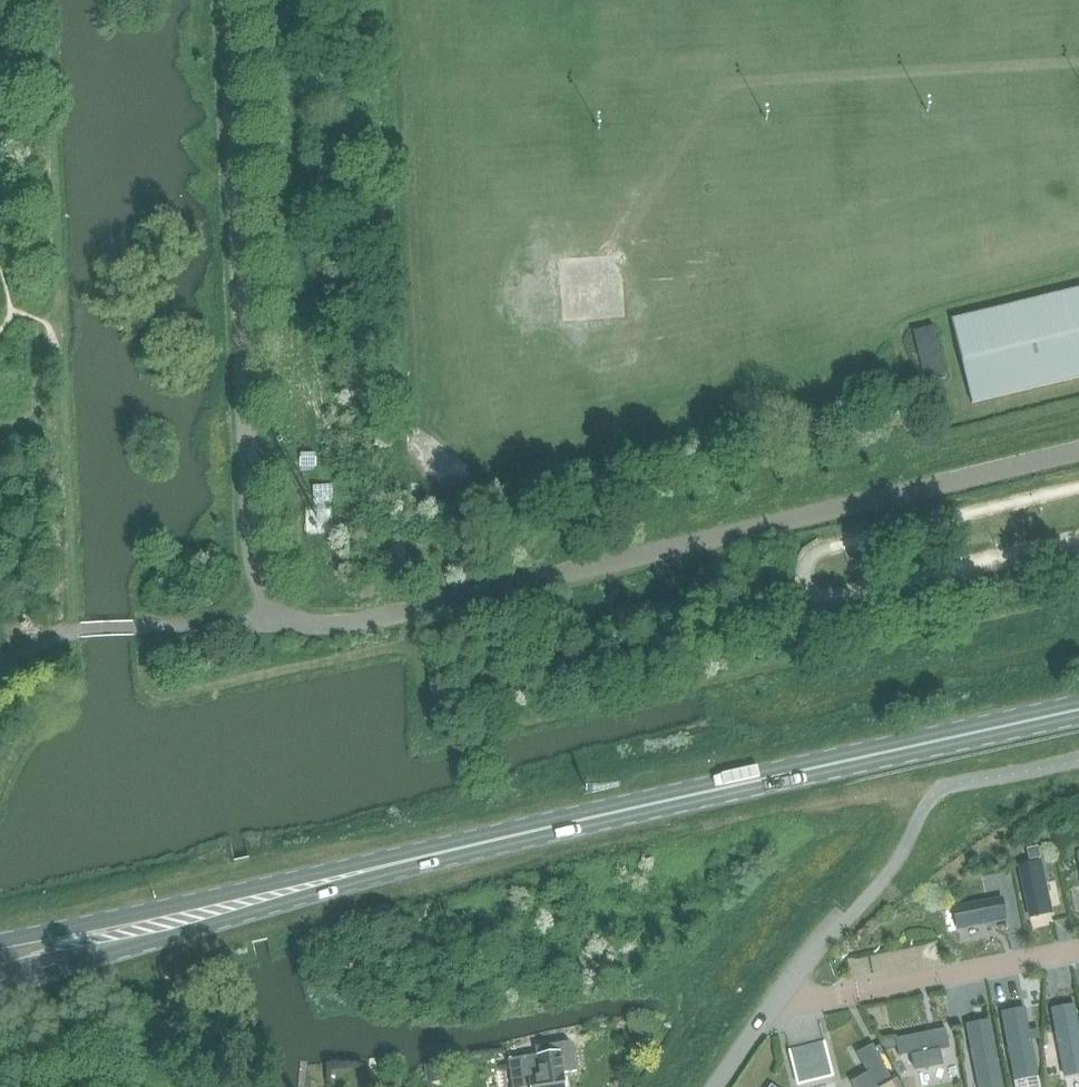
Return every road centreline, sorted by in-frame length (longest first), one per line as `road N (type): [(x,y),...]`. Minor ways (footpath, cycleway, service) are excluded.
road 1 (primary): [(1078,711),(152,922)]
road 2 (unclassified): [(849,916),(714,1086)]
road 3 (primary): [(0,980),(152,922)]
road 4 (primary): [(152,922),(0,945)]

